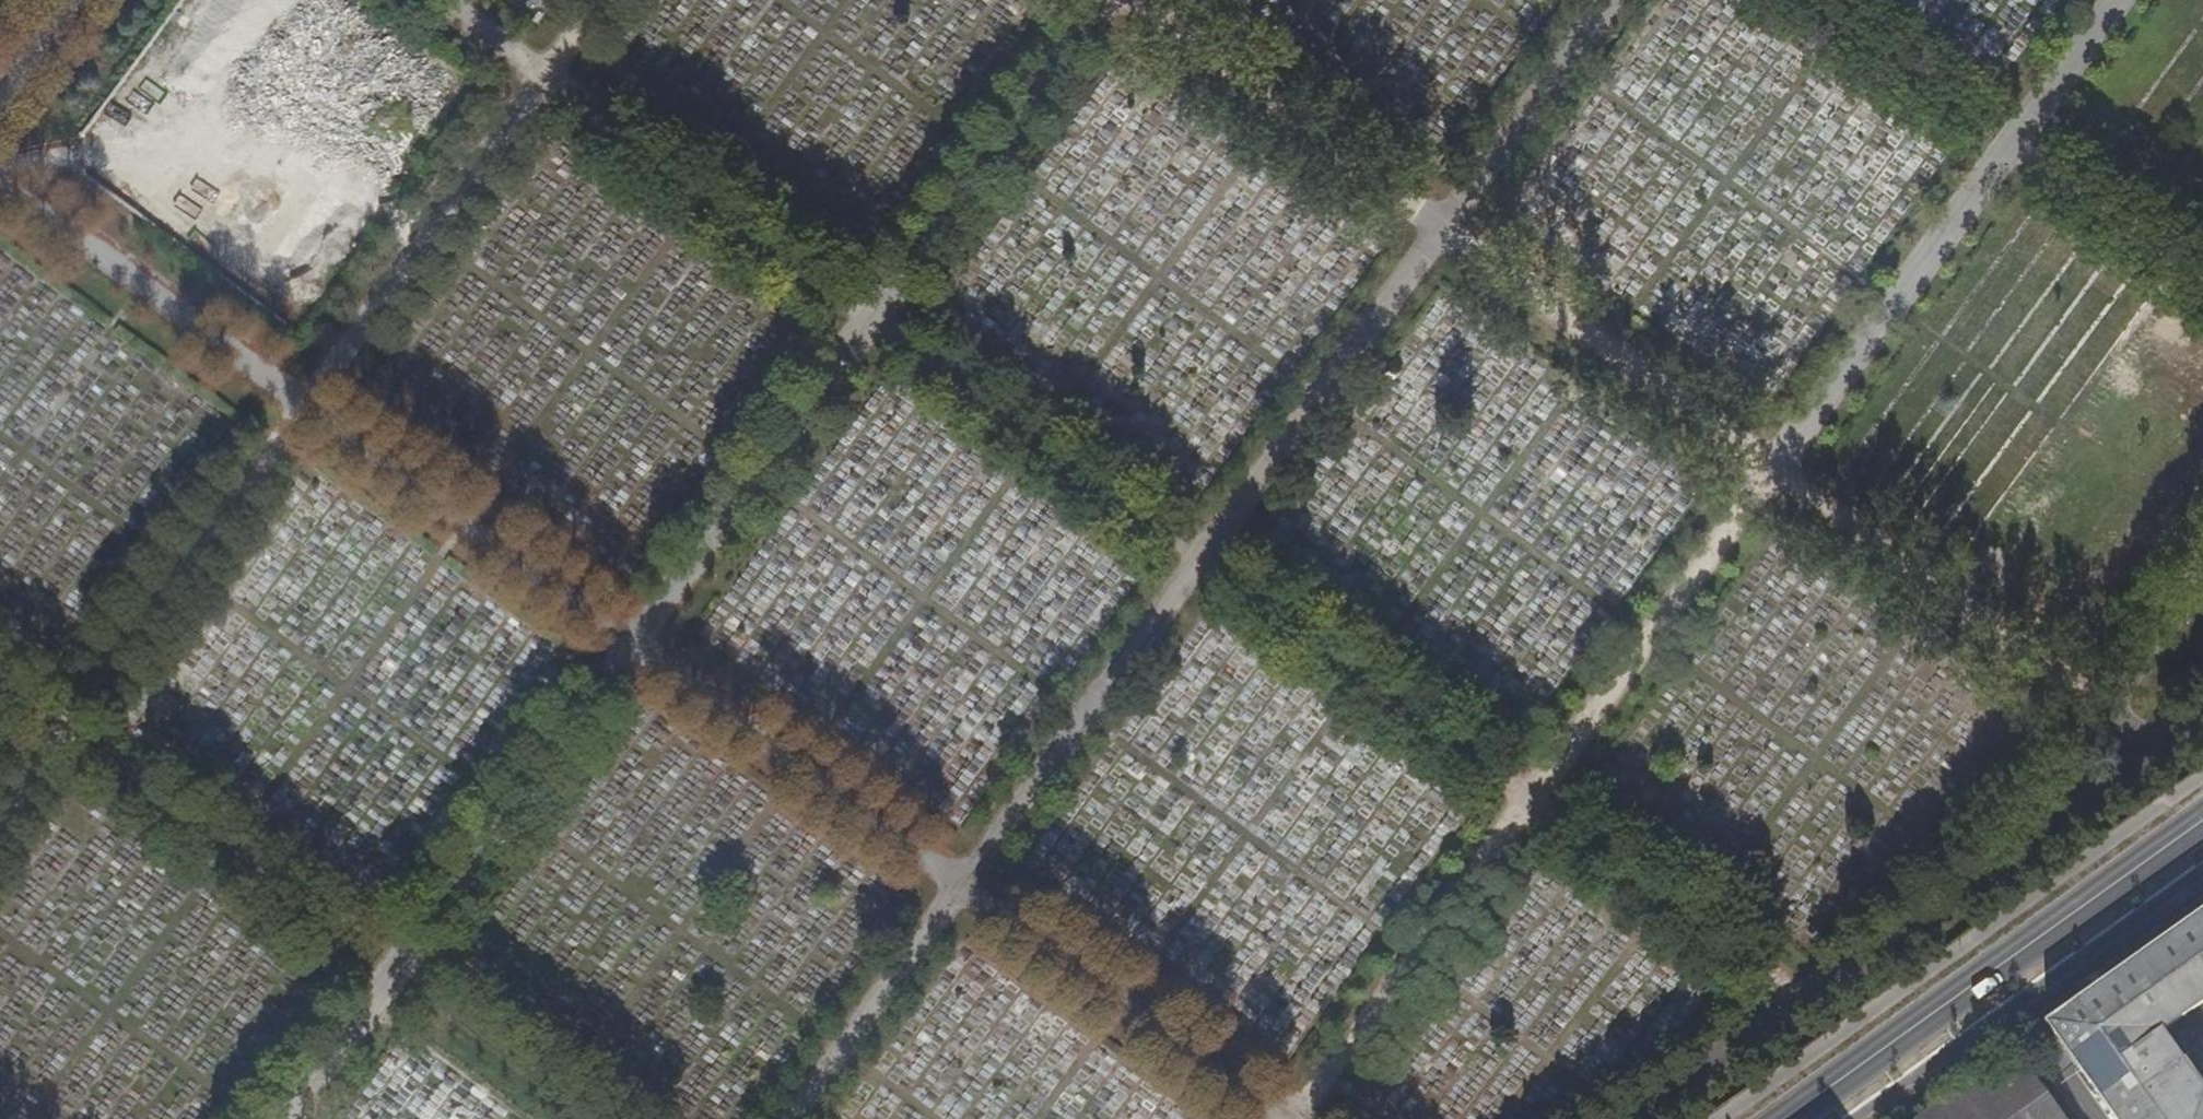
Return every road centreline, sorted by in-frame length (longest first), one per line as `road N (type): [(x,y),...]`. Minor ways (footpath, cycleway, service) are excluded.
road 1 (primary): [(1783,1118),(2202,820)]

